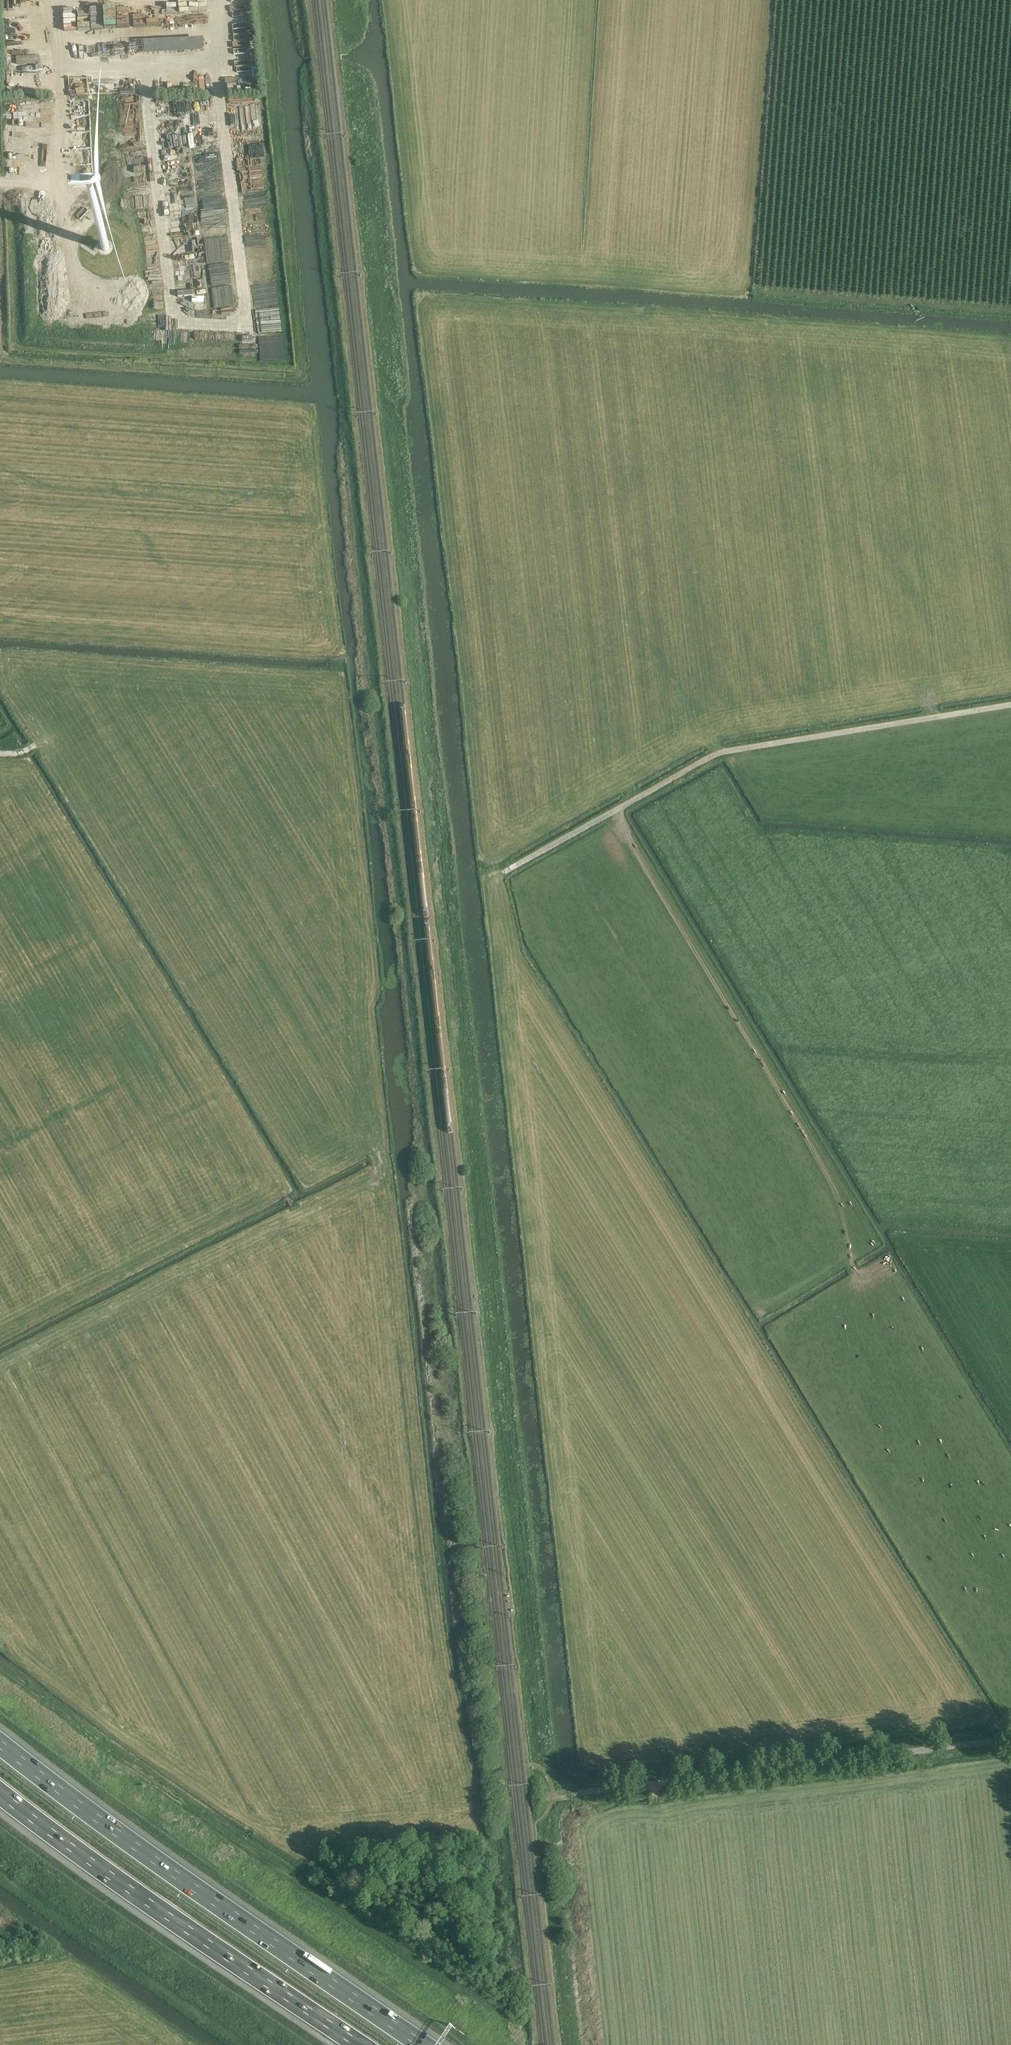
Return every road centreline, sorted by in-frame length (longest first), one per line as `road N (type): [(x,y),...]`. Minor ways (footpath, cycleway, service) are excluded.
road 1 (motorway): [(424,2044),(0,1745)]
road 2 (unclassified): [(1010,1744),(562,1795)]
road 3 (motorway): [(0,1796),(356,2044)]

